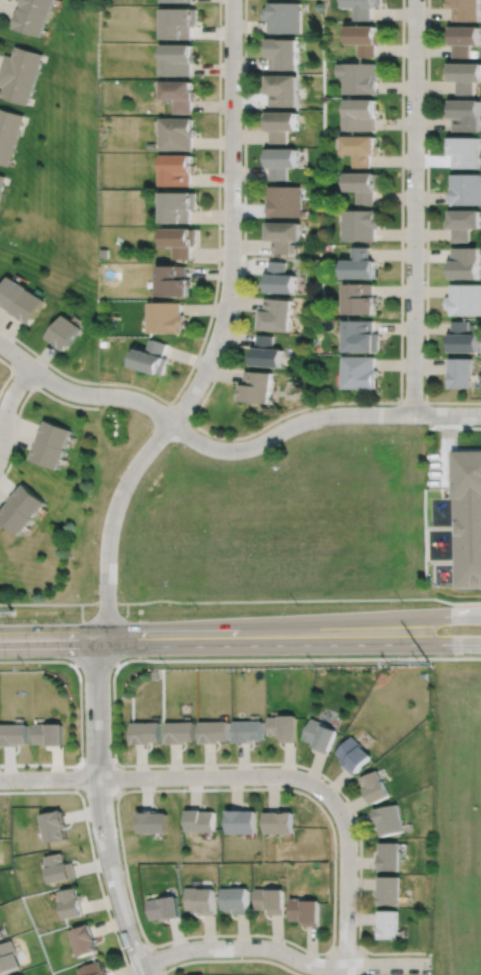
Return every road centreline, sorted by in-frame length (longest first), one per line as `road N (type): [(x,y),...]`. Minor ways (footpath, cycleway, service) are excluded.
road 1 (residential): [(232,0),(227,303),(195,390),(133,471),(116,507),(108,634)]
road 2 (residential): [(480,415),(325,416),(253,446),(218,450),(140,401),(64,389),(0,344)]
road 3 (residential): [(415,0),(413,415)]
road 4 (secondary): [(480,613),(108,634)]
road 5 (secondary): [(108,634),(480,642)]
road 6 (residential): [(144,974),(116,893),(99,799),(96,634)]
road 7 (residential): [(0,779),(285,775),(312,783),(334,804)]
road 8 (residential): [(141,966),(205,947),(274,949),(327,966),(429,964)]
road 9 (residential): [(334,804),(346,831),(345,974)]

